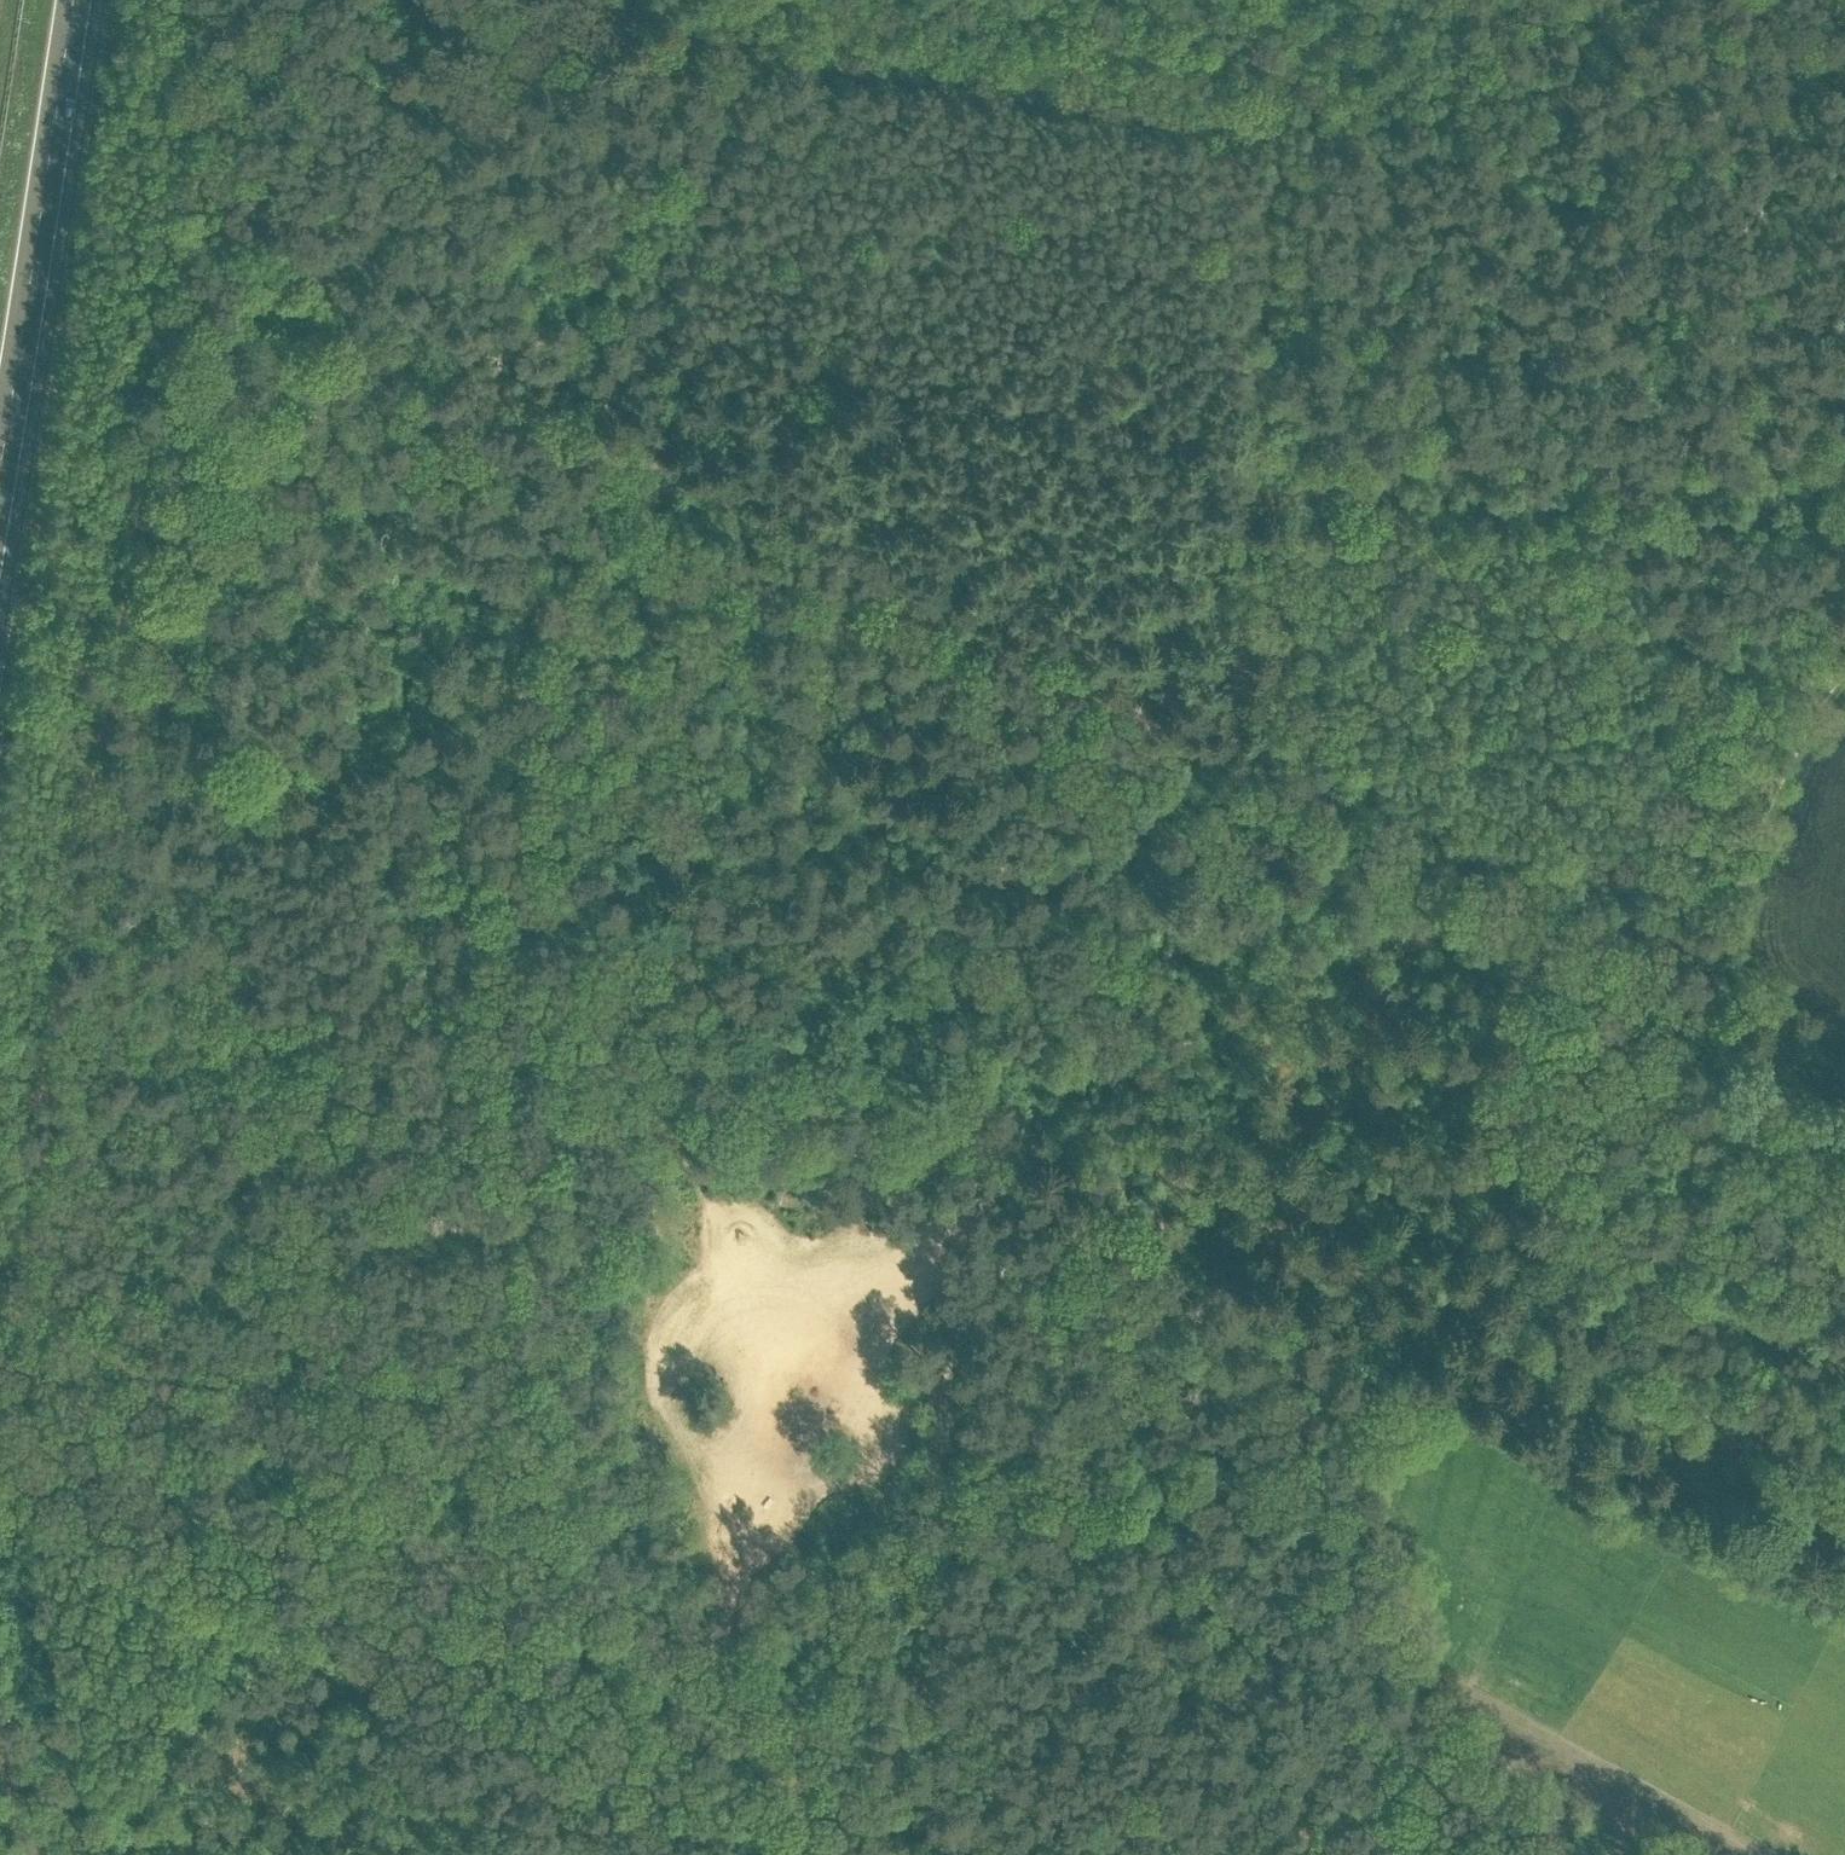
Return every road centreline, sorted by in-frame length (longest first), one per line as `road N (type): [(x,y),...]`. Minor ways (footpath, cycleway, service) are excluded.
road 1 (motorway): [(0,494),(74,0)]

